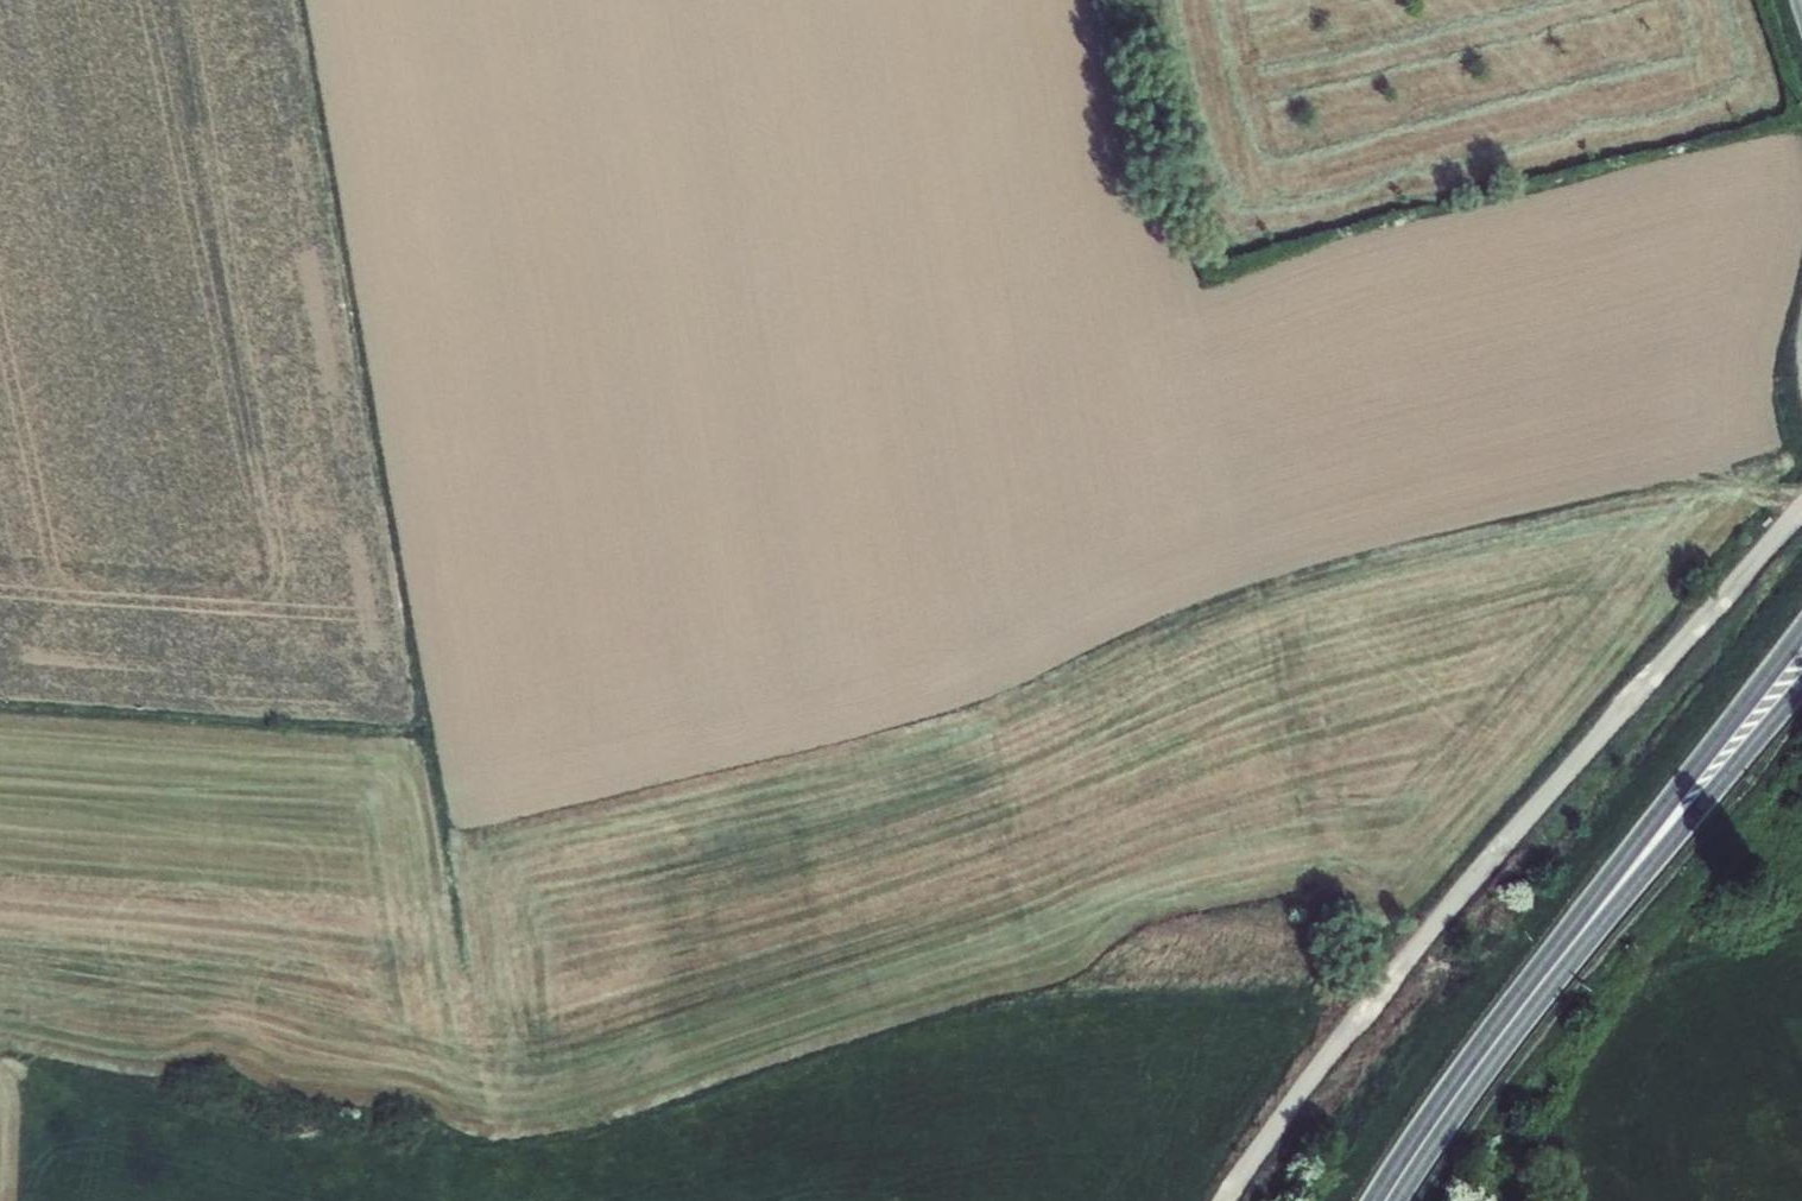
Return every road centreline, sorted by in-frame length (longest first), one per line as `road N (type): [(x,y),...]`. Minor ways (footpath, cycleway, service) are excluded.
road 1 (primary): [(1801,629),(1579,936)]
road 2 (primary): [(1579,936),(1801,687)]
road 3 (primary): [(1579,936),(1385,1200)]

